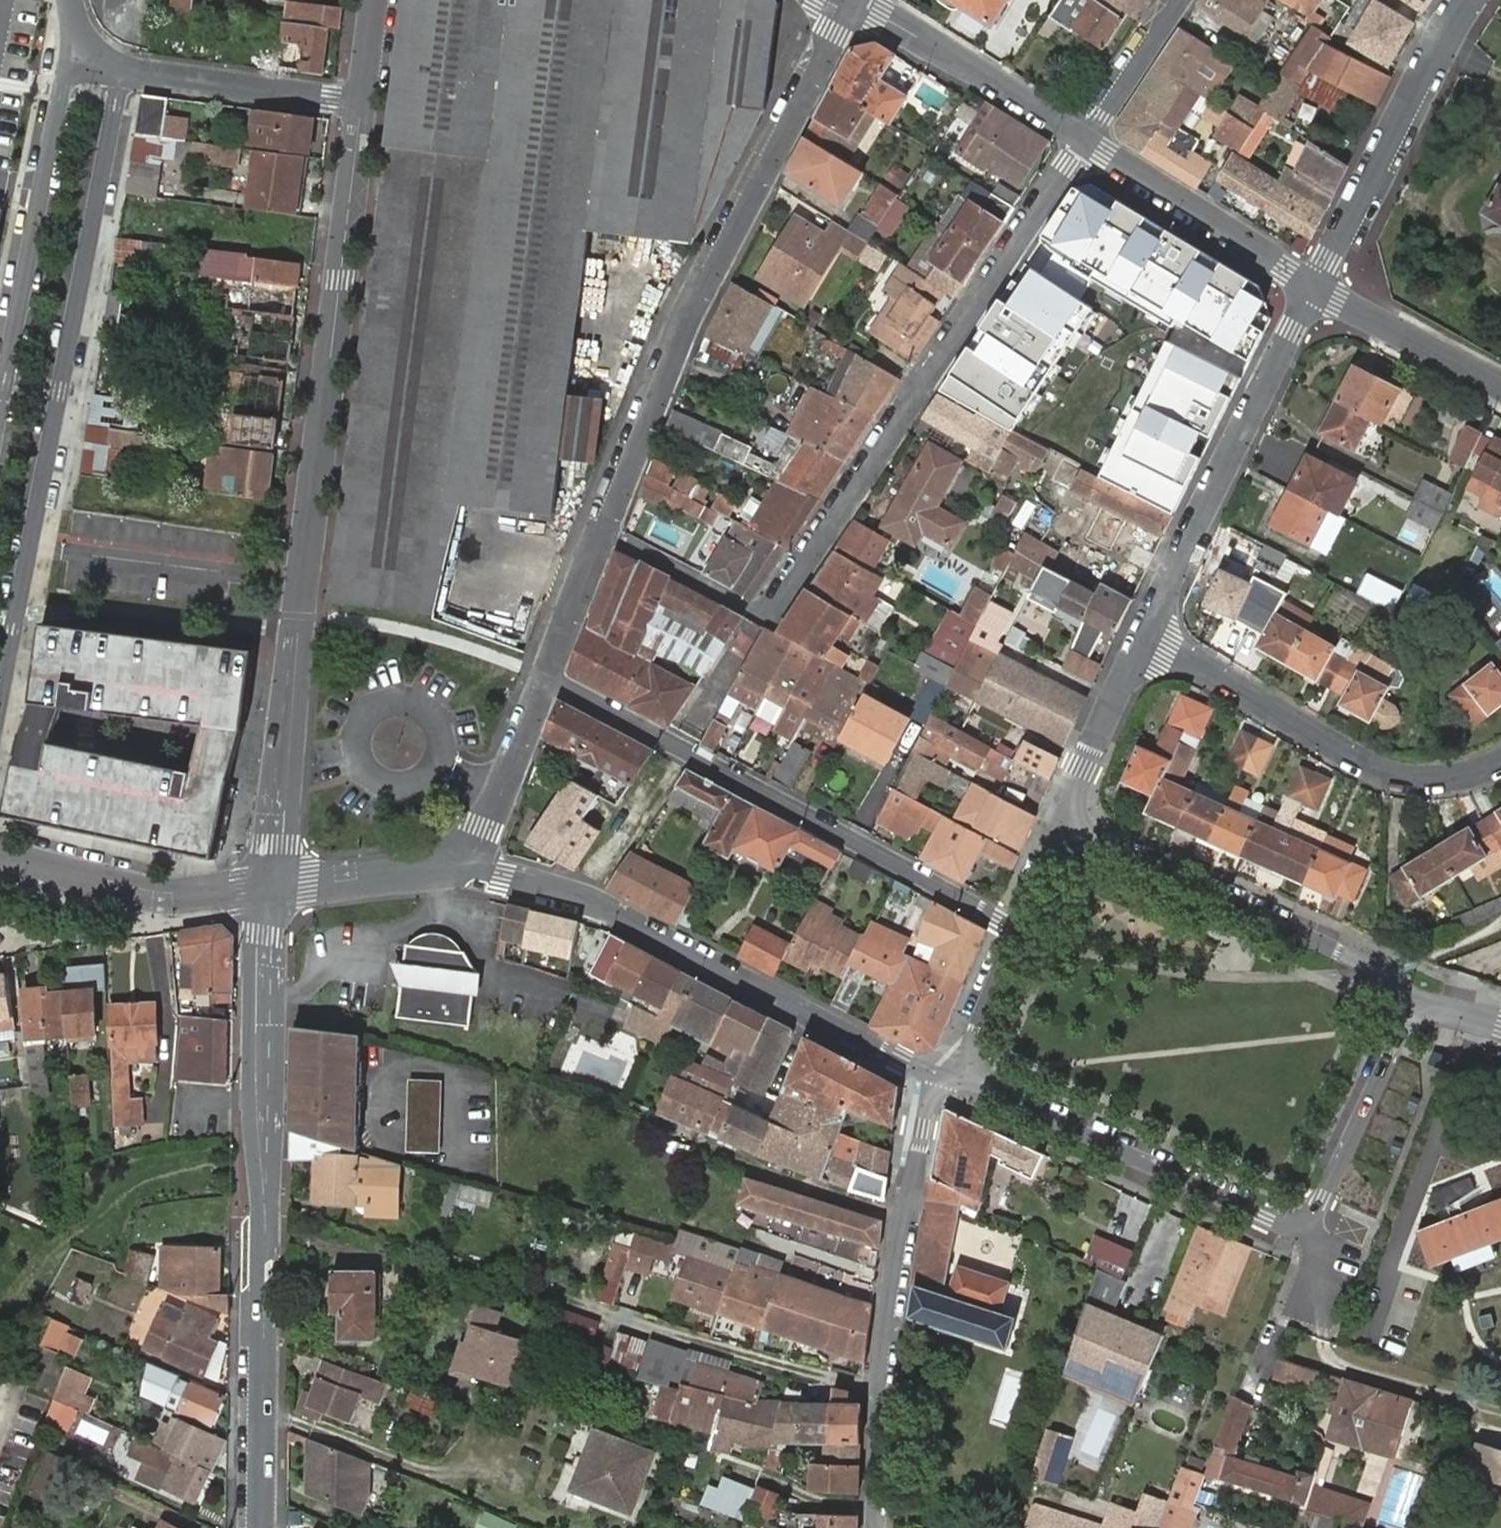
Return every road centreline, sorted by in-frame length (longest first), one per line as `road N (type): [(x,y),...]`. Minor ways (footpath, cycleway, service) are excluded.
road 1 (tertiary): [(361,103),(268,887)]
road 2 (residential): [(598,529),(766,619),(1085,141)]
road 3 (tertiary): [(268,887),(260,1527)]
road 4 (residential): [(0,696),(121,70)]
road 5 (residential): [(598,529),(679,331),(848,0)]
road 6 (residential): [(546,676),(1015,924)]
road 7 (residential): [(471,856),(504,877),(585,897),(734,979),(942,1075)]
road 8 (residential): [(875,1527),(900,1212),(942,1075)]
road 9 (residential): [(1415,1000),(1380,974),(1060,822)]
road 10 (residential): [(1146,638),(1358,763),(1398,778),(1442,782),(1500,766)]
road 11 (residential): [(1146,638),(1312,287)]
road 12 (residential): [(962,1082),(1302,1233)]
road 13 (residential): [(71,64),(0,398)]
road 14 (residential): [(1312,287),(1464,0)]
road 15 (residential): [(849,0),(1085,141)]
road 16 (residential): [(0,856),(156,892),(268,887)]
road 17 (residential): [(1085,141),(1312,287)]
road 18 (residential): [(1302,1233),(1415,1000)]
road 19 (residential): [(121,70),(361,103)]
road 20 (residential): [(1312,287),(1500,389)]
road 21 (residential): [(268,887),(437,868),(471,856)]
road 22 (residential): [(1060,822),(1146,638)]
road 23 (residential): [(471,856),(546,676)]
road 24 (residential): [(1085,141),(1178,0)]
road 25 (residential): [(1015,924),(962,1082)]
road 26 (residential): [(546,676),(598,529)]

